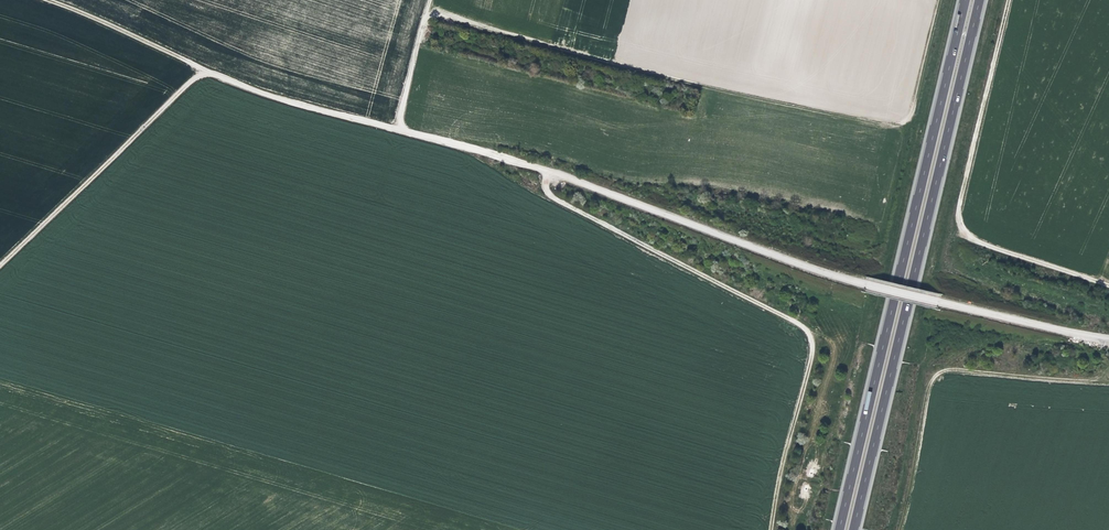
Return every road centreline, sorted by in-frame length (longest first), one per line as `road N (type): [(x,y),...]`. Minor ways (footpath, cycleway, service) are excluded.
road 1 (unclassified): [(1108,340),(819,274),(549,172),(400,131)]
road 2 (track): [(426,14),(896,131),(916,103),(940,0)]
road 3 (motorway): [(854,529),(980,0)]
road 4 (motorway): [(959,0),(838,529)]
road 5 (track): [(771,529),(811,335),(554,197),(546,171)]
road 6 (track): [(430,0),(400,131),(239,87),(43,0)]
road 7 (track): [(1108,287),(986,246),(959,224),(1008,0)]
road 8 (track): [(1108,369),(1096,381),(956,370),(933,378),(901,529)]
road 9 (track): [(206,73),(0,263)]

